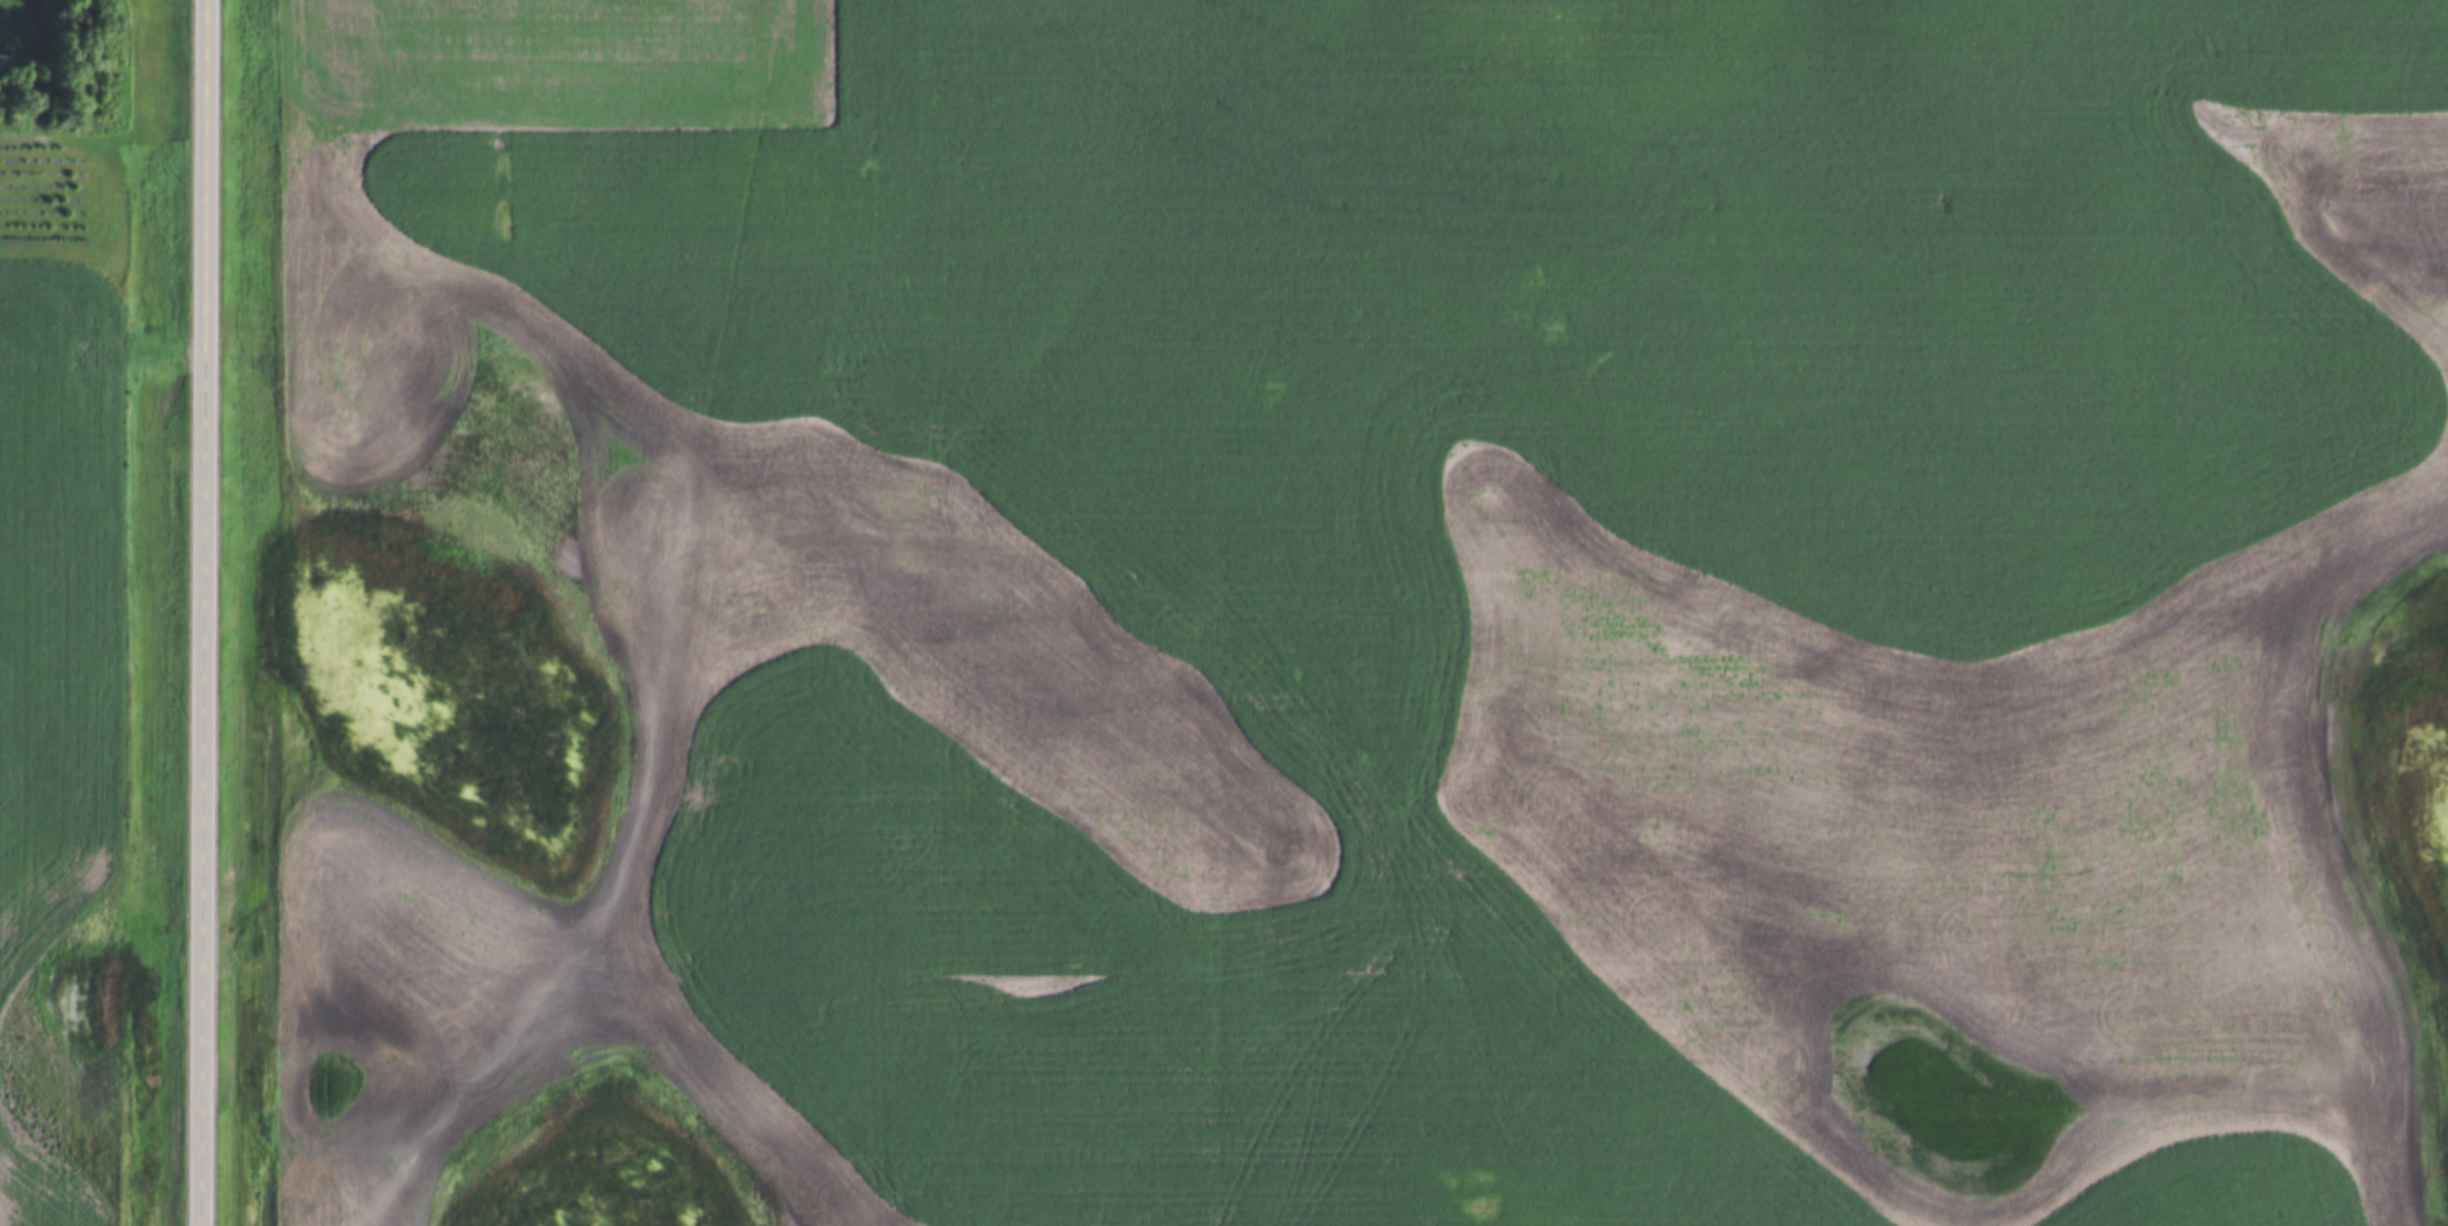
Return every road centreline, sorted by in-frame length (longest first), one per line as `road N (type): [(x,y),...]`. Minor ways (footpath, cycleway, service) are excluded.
road 1 (secondary): [(203,1225),(210,0)]

